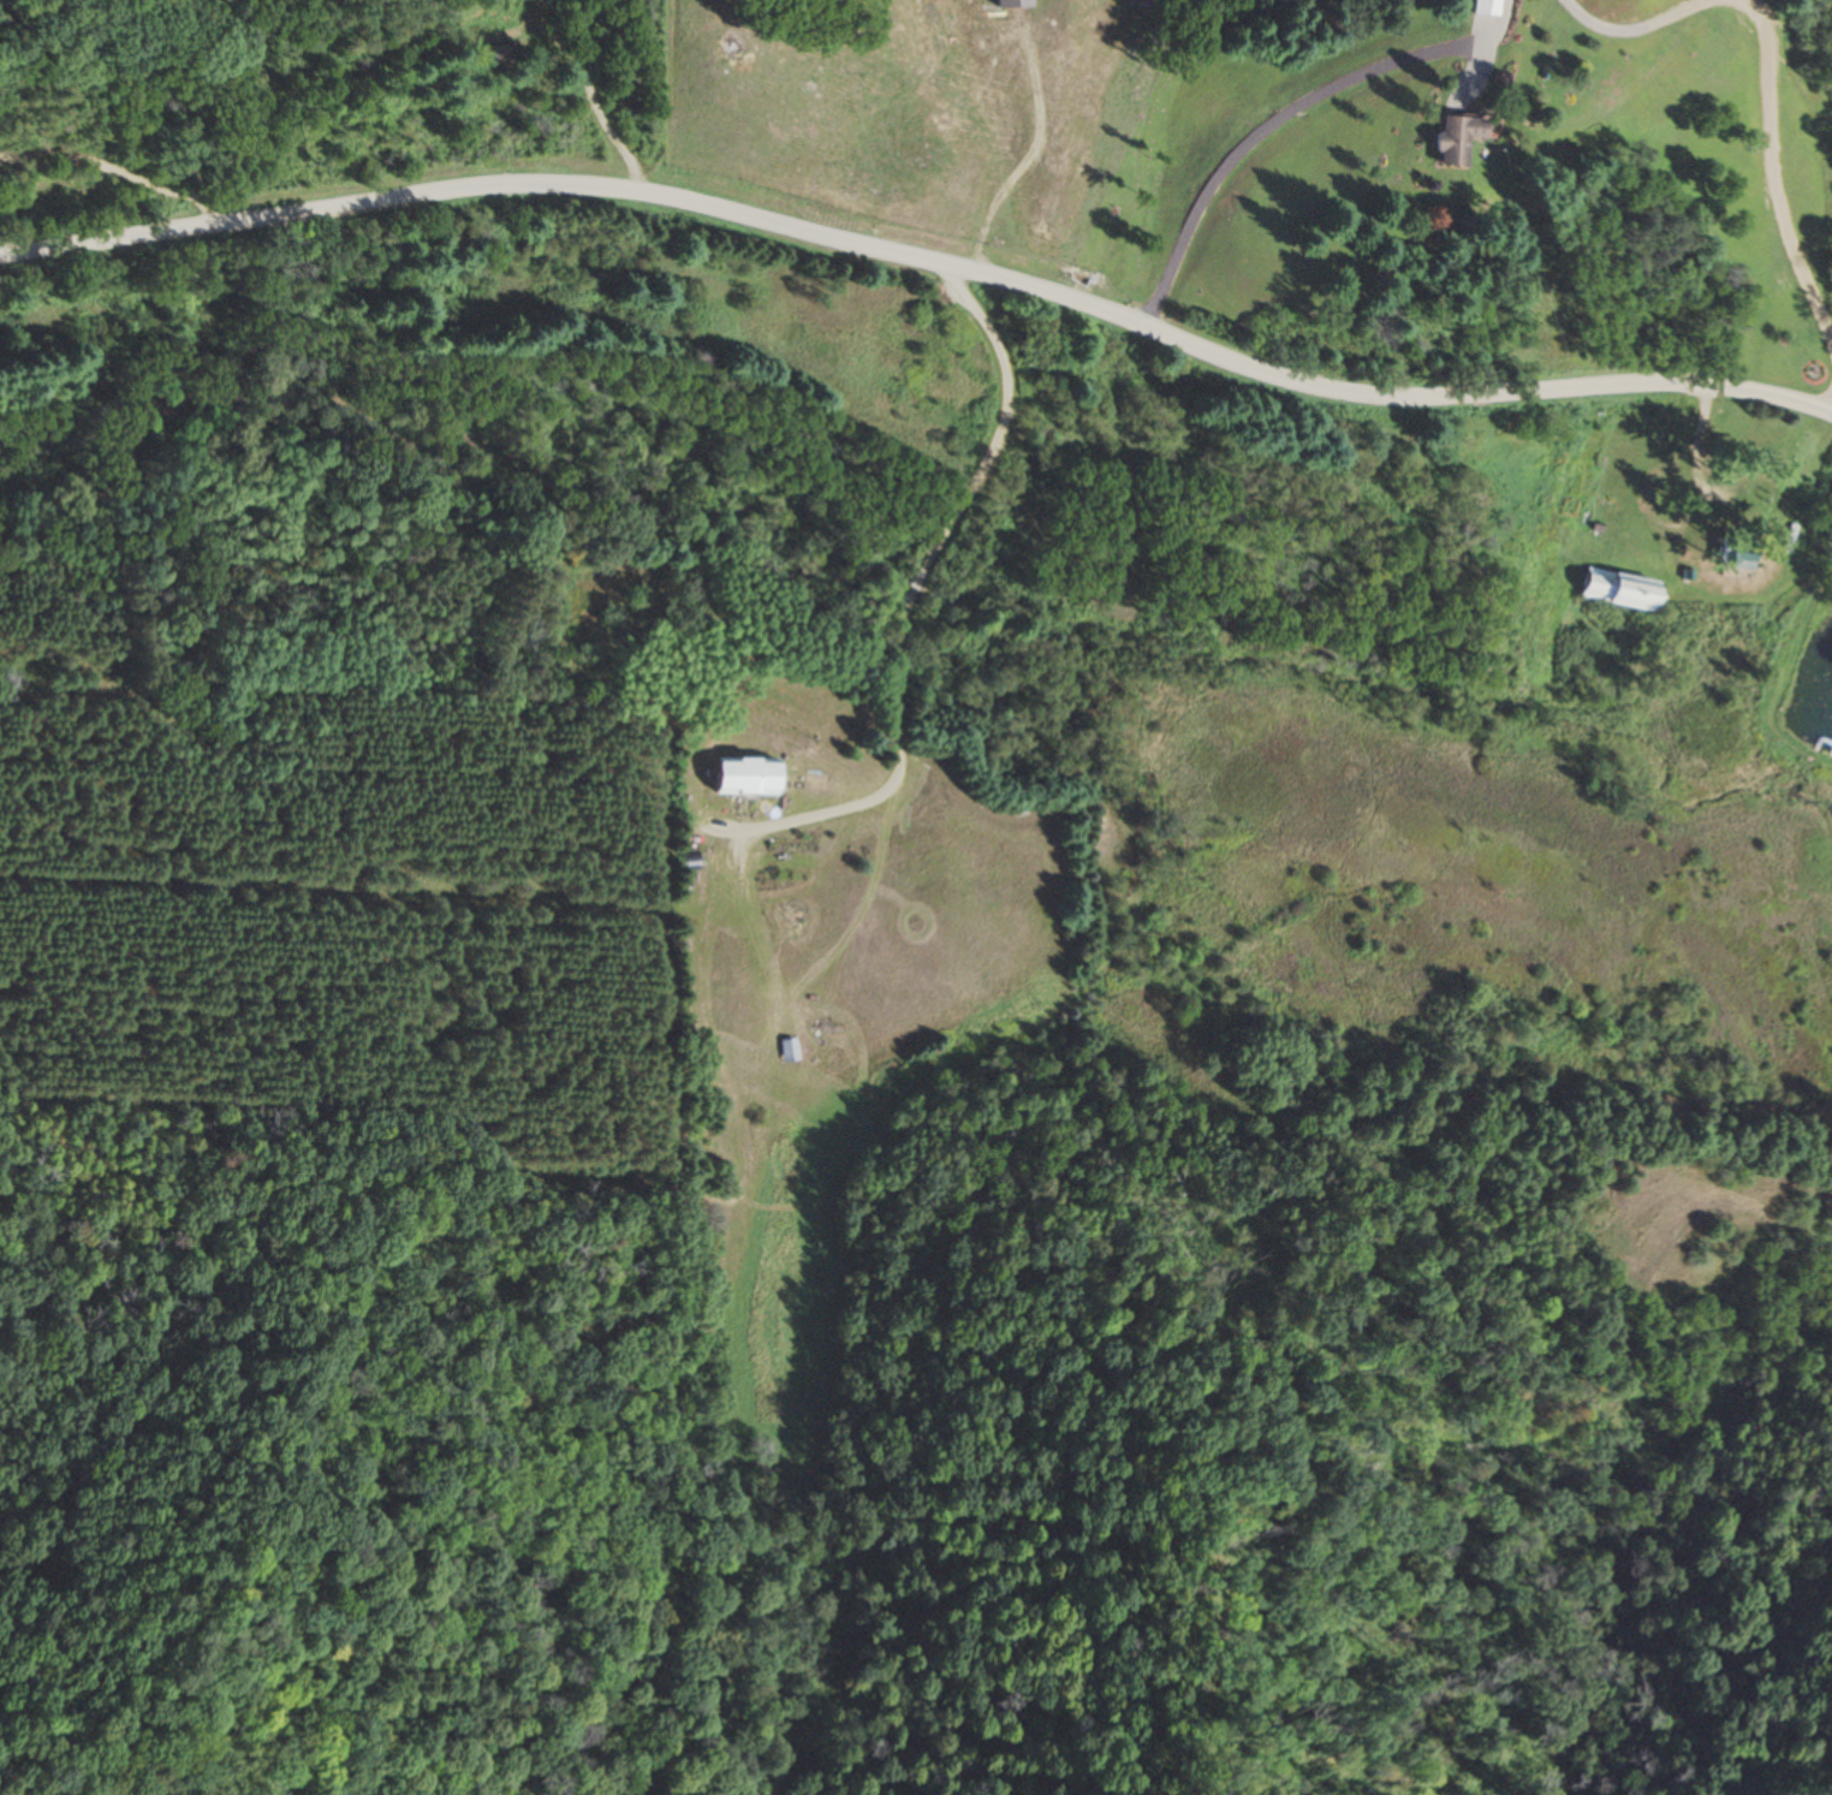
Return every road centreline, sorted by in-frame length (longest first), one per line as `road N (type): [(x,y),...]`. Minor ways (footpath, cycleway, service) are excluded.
road 1 (residential): [(0,236),(468,178),(896,234),(1331,417),(1737,424),(1831,444)]

